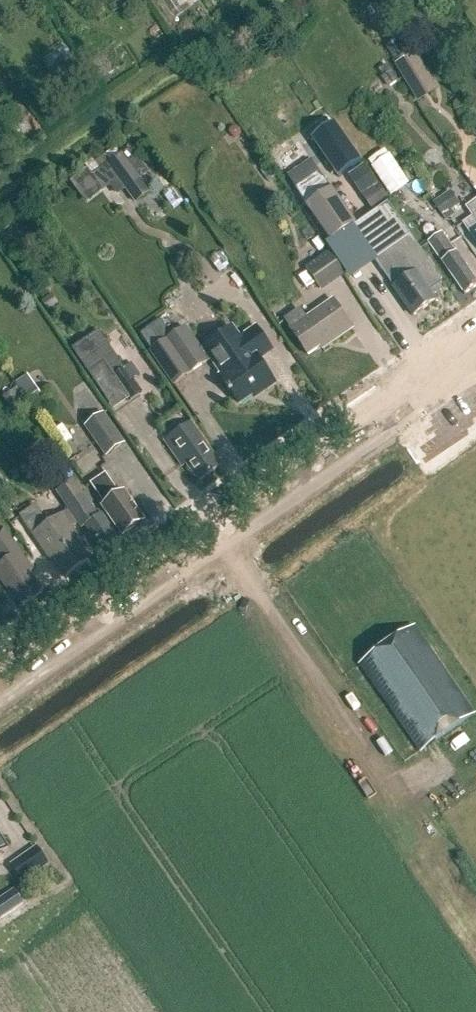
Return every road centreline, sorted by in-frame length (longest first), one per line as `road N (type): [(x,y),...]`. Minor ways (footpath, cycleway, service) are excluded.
road 1 (tertiary): [(0,660),(475,331)]

